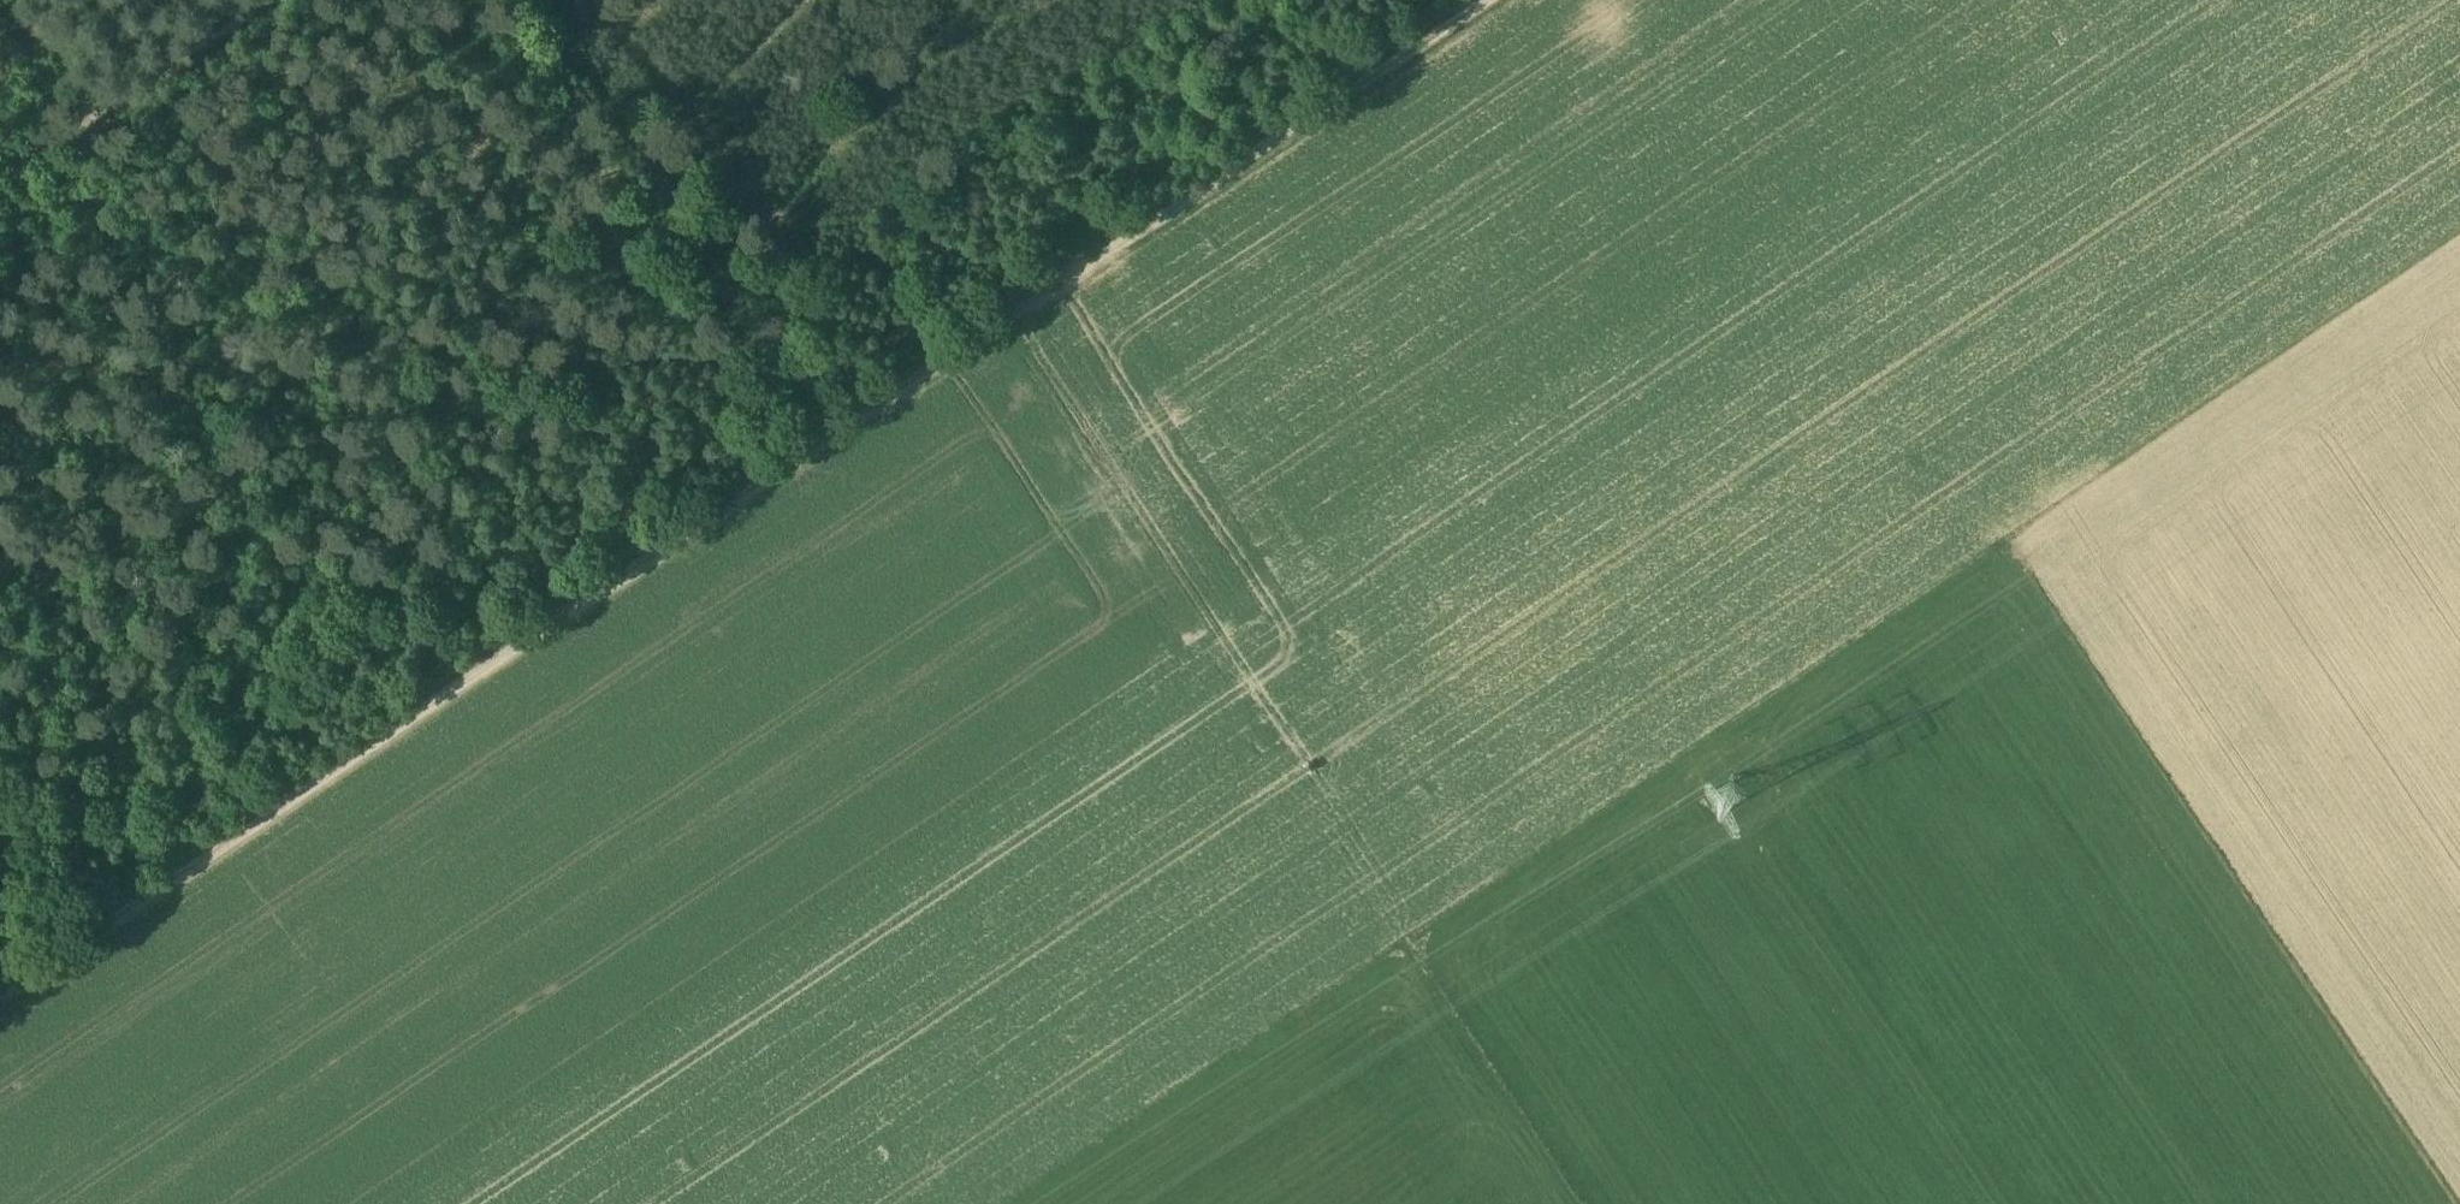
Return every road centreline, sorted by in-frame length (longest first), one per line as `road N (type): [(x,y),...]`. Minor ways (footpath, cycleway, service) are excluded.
road 1 (track): [(1478,0),(173,874),(116,927),(0,1000)]
road 2 (track): [(263,0),(0,173)]
road 3 (track): [(116,927),(0,758)]

